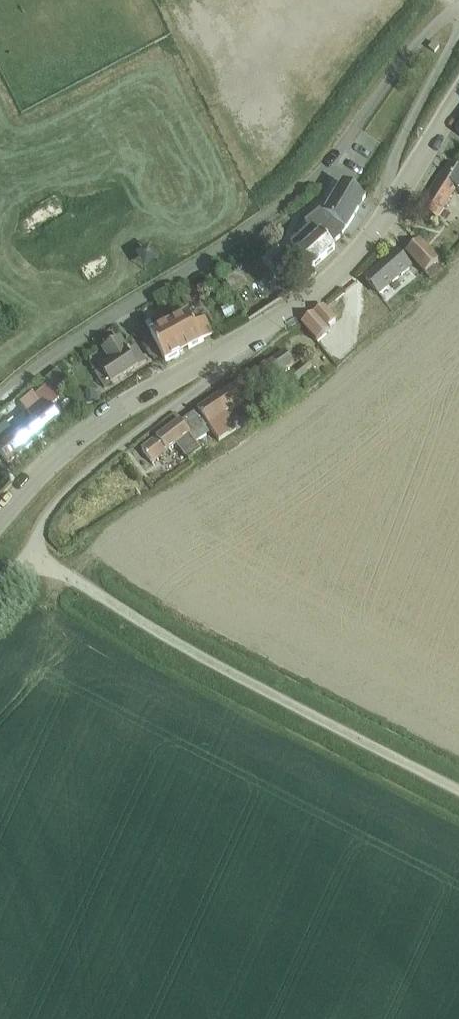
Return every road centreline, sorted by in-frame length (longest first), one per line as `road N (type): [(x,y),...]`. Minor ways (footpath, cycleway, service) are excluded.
road 1 (residential): [(458,7),(405,56),(352,134),(272,211),(77,340),(0,404)]
road 2 (unclassified): [(458,788),(37,566)]
road 3 (unclassified): [(37,566),(43,534),(80,489),(225,375),(256,338)]
road 4 (tertiary): [(0,523),(91,431),(256,338)]
road 5 (tertiary): [(256,338),(300,311),(375,237),(410,185)]
road 6 (residential): [(458,22),(402,144),(410,185)]

